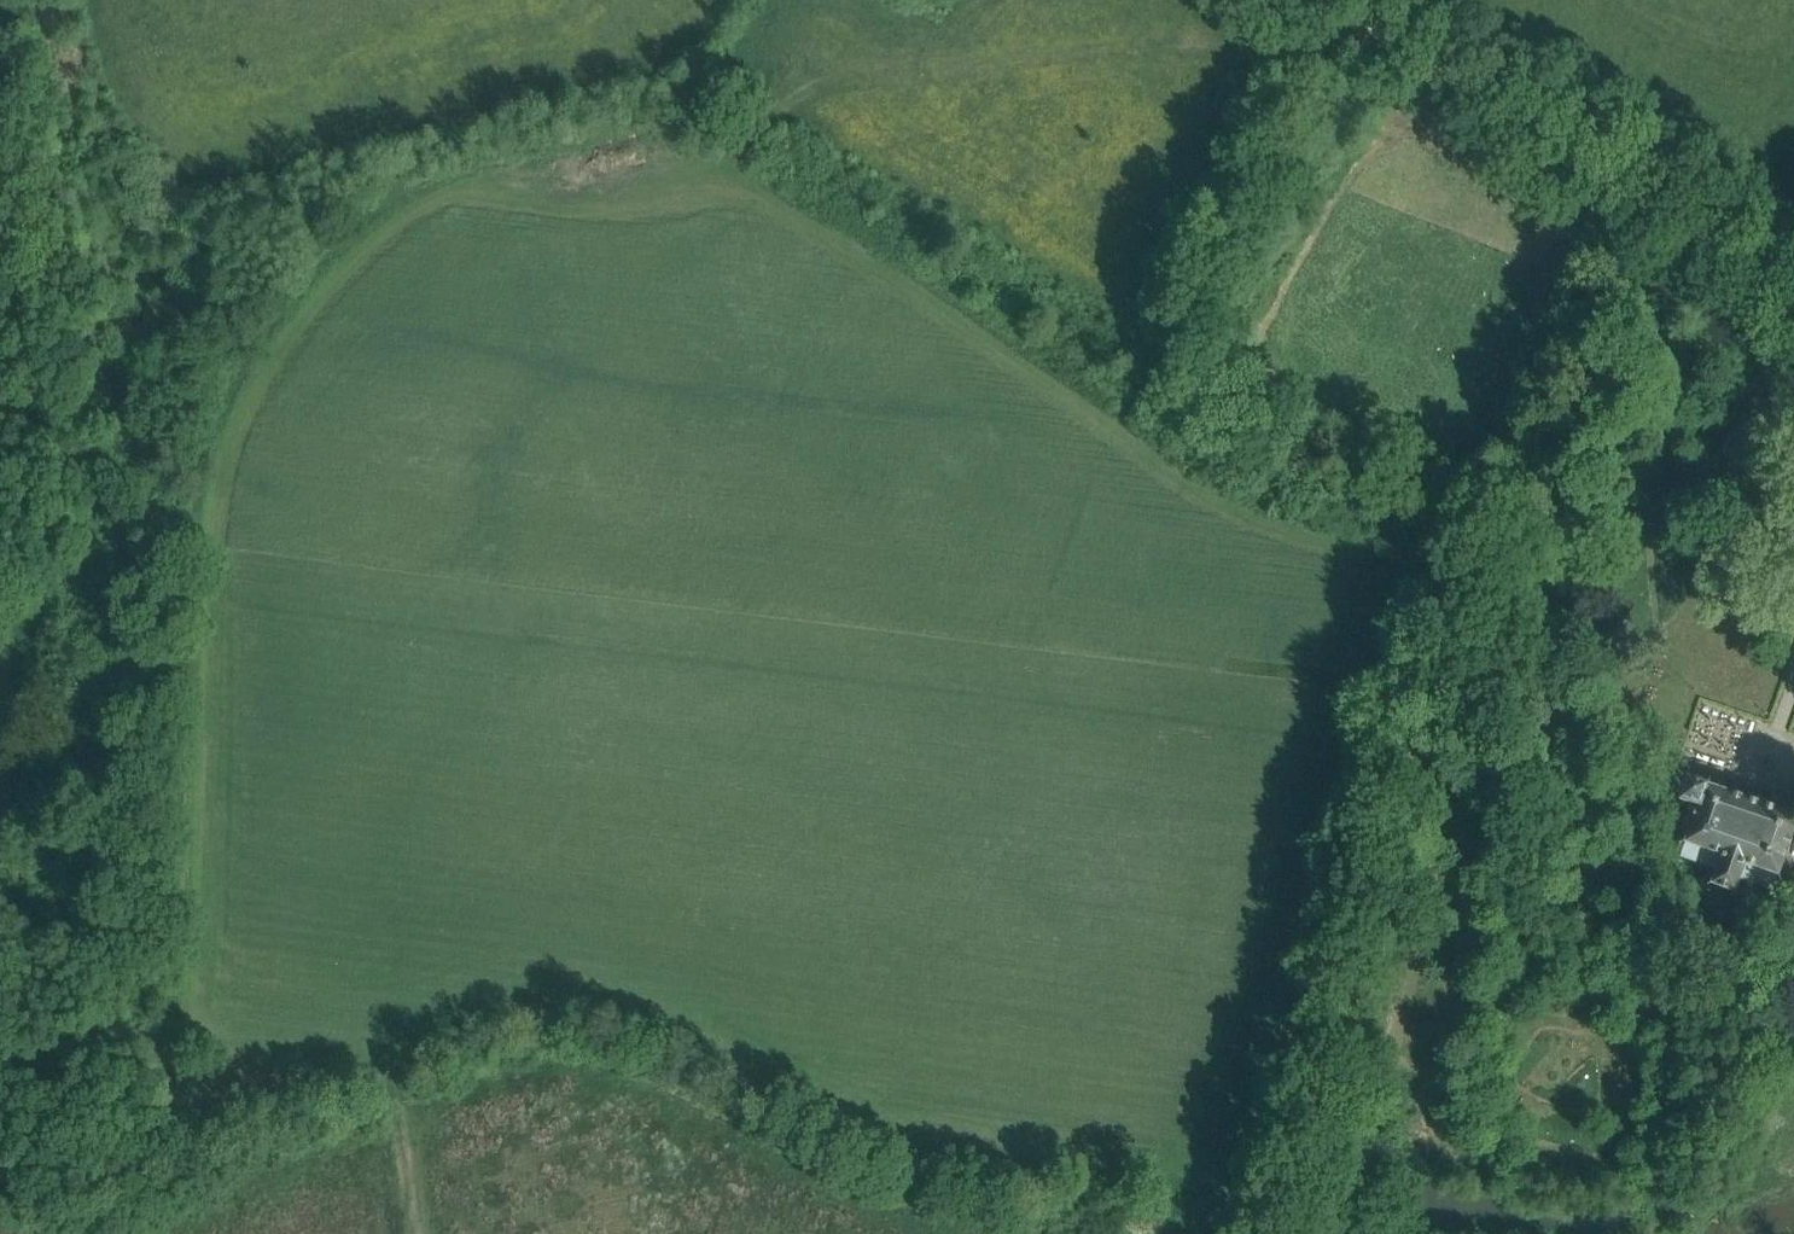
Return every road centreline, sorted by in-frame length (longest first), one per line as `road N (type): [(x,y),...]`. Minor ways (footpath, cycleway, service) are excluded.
road 1 (unclassified): [(1793,303),(1332,0)]
road 2 (track): [(415,1233),(399,1110)]

